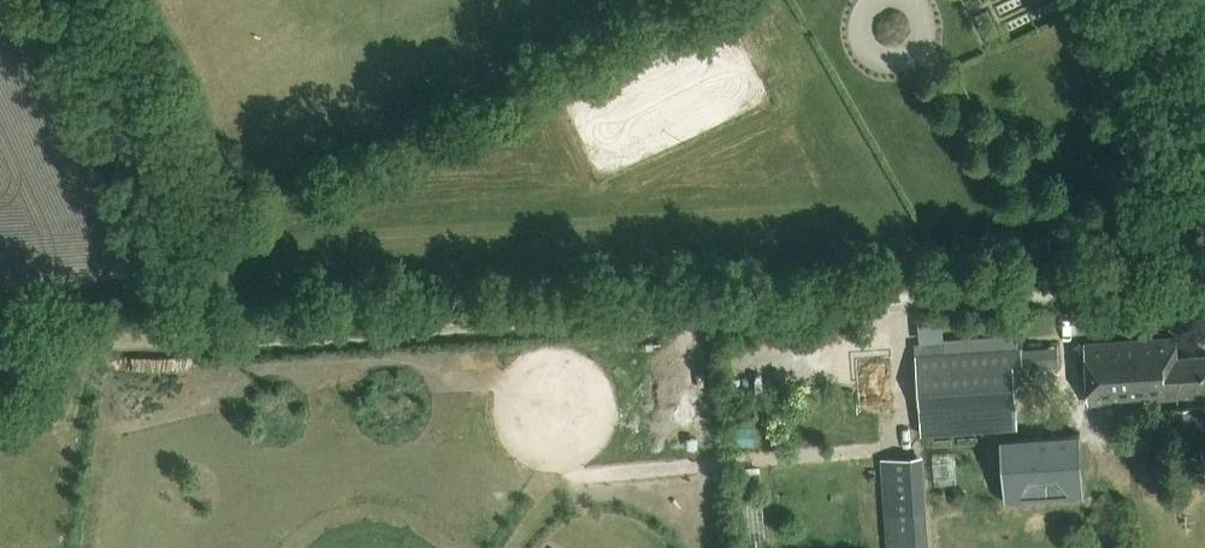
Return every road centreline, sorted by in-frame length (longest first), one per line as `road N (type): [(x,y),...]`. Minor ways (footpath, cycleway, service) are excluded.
road 1 (track): [(897,304),(0,348)]
road 2 (track): [(896,333),(902,433),(881,453),(591,478)]
road 3 (track): [(238,341),(84,0)]
road 4 (track): [(1204,286),(897,304)]
road 5 (track): [(47,547),(79,345)]
road 6 (unclassified): [(1204,155),(1132,0)]

